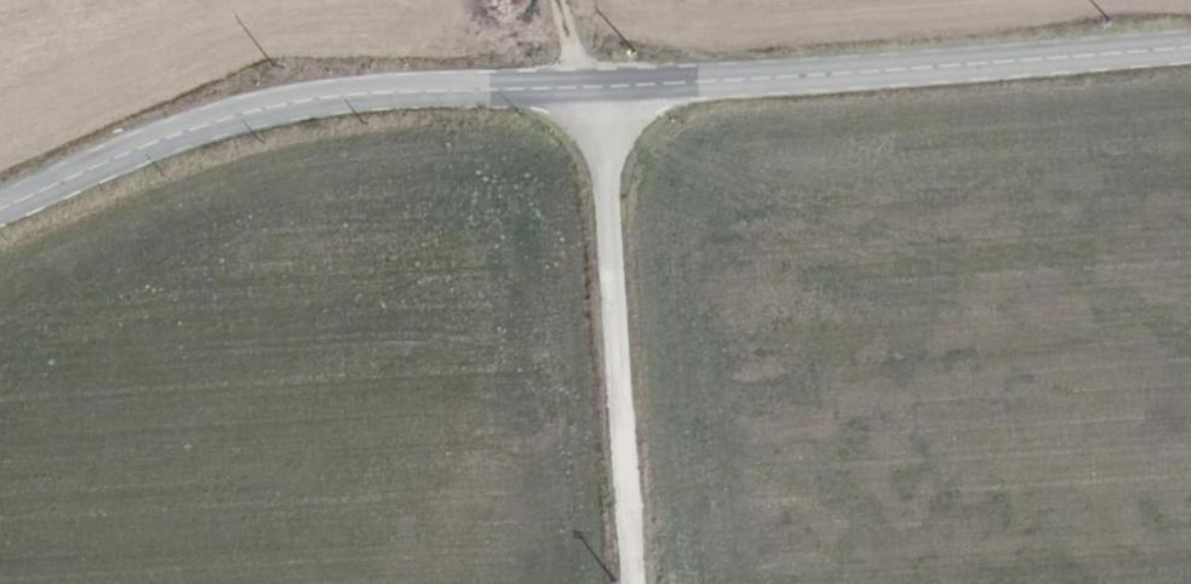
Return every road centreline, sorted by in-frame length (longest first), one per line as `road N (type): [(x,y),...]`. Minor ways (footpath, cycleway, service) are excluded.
road 1 (secondary): [(591,88),(418,92),(246,113),(0,212)]
road 2 (secondary): [(1190,46),(591,88)]
road 3 (unclassified): [(591,88),(608,147),(630,583)]

